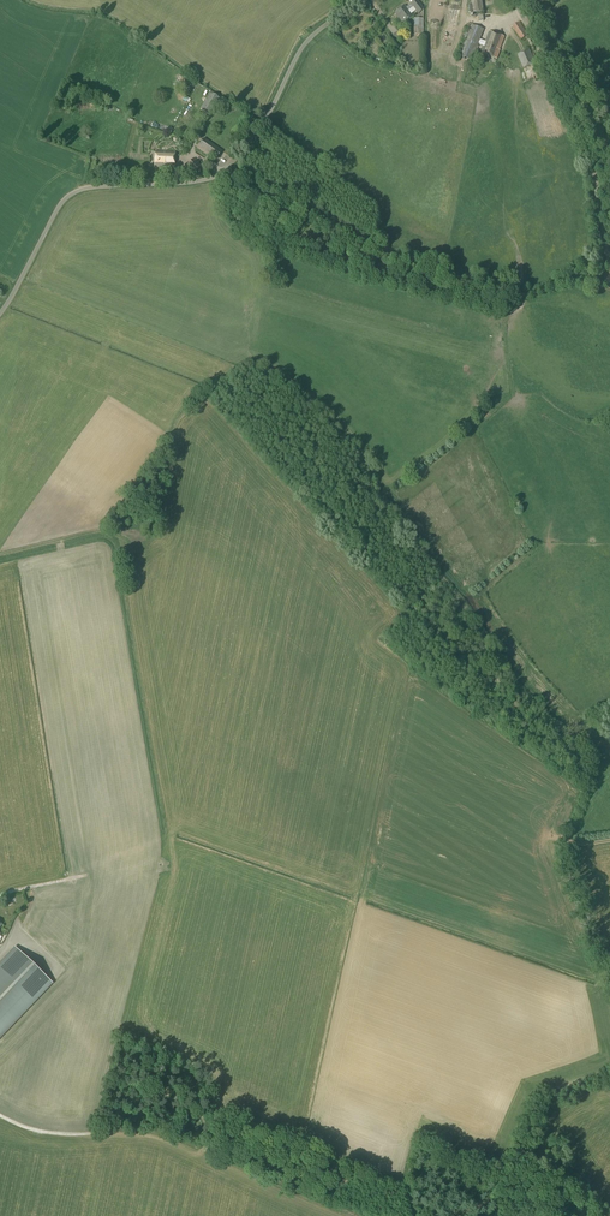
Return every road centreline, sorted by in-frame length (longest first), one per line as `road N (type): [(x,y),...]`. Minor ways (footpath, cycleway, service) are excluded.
road 1 (unclassified): [(0,313),(66,197),(219,174),(264,122),(303,48),(364,0)]
road 2 (track): [(227,168),(380,253),(522,296),(609,279)]
road 3 (unclassified): [(609,263),(590,155),(514,0)]

